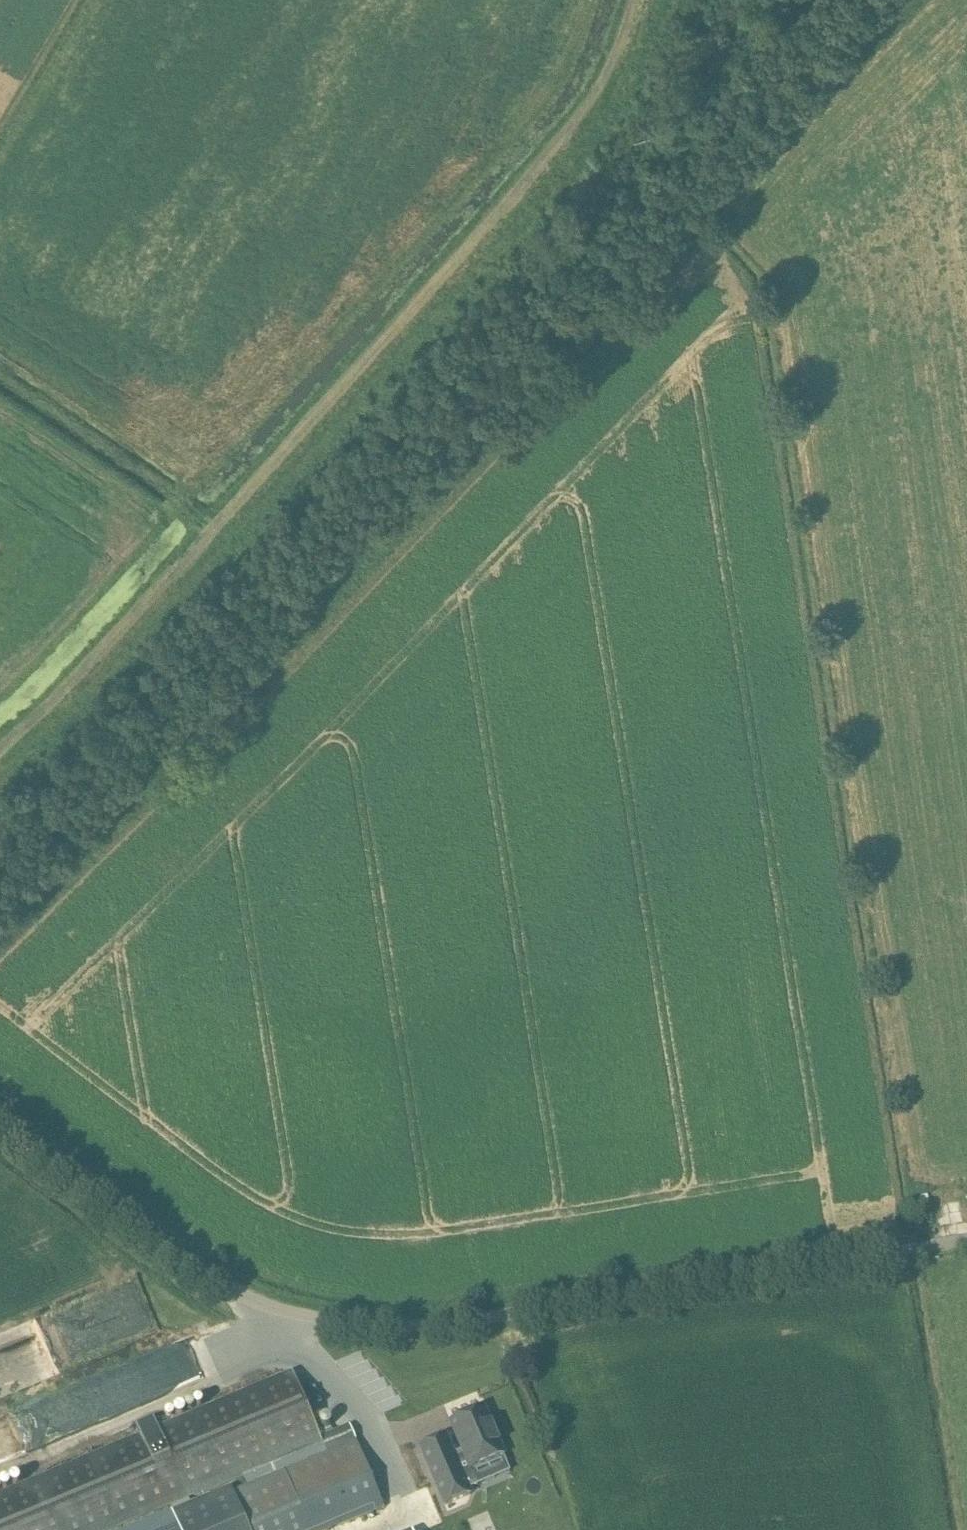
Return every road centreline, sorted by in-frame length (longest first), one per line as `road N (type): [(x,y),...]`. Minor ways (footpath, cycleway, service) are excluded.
road 1 (unclassified): [(966,1240),(481,1317),(362,1323),(234,1291),(175,1258),(0,1125)]

